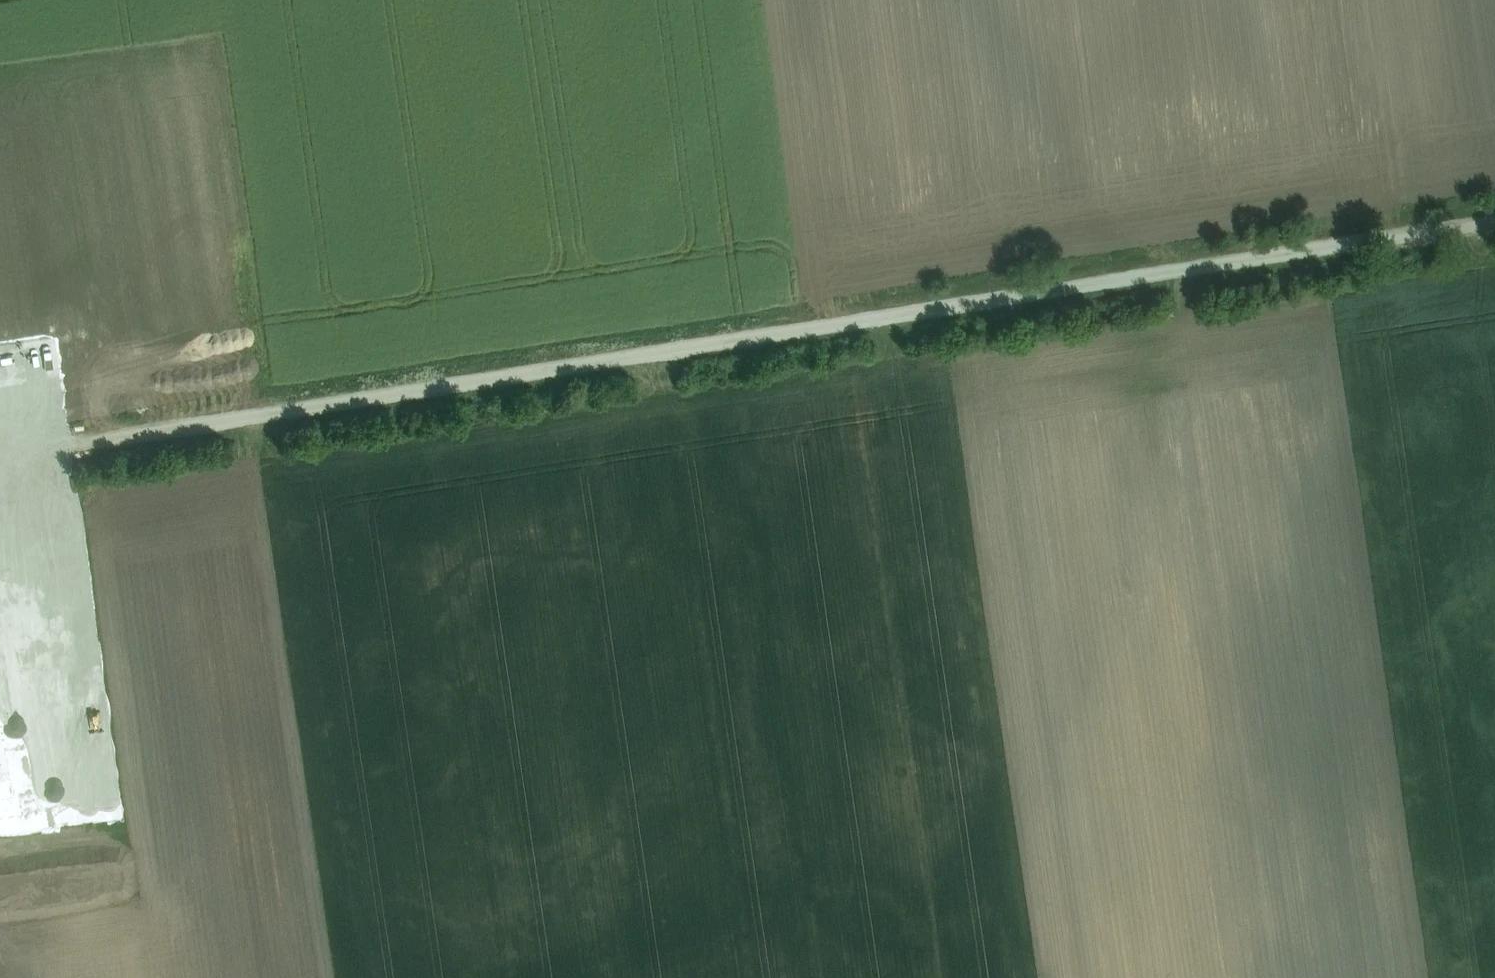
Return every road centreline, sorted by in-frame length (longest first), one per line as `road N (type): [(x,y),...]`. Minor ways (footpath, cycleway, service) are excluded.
road 1 (track): [(1494,223),(0,458)]

